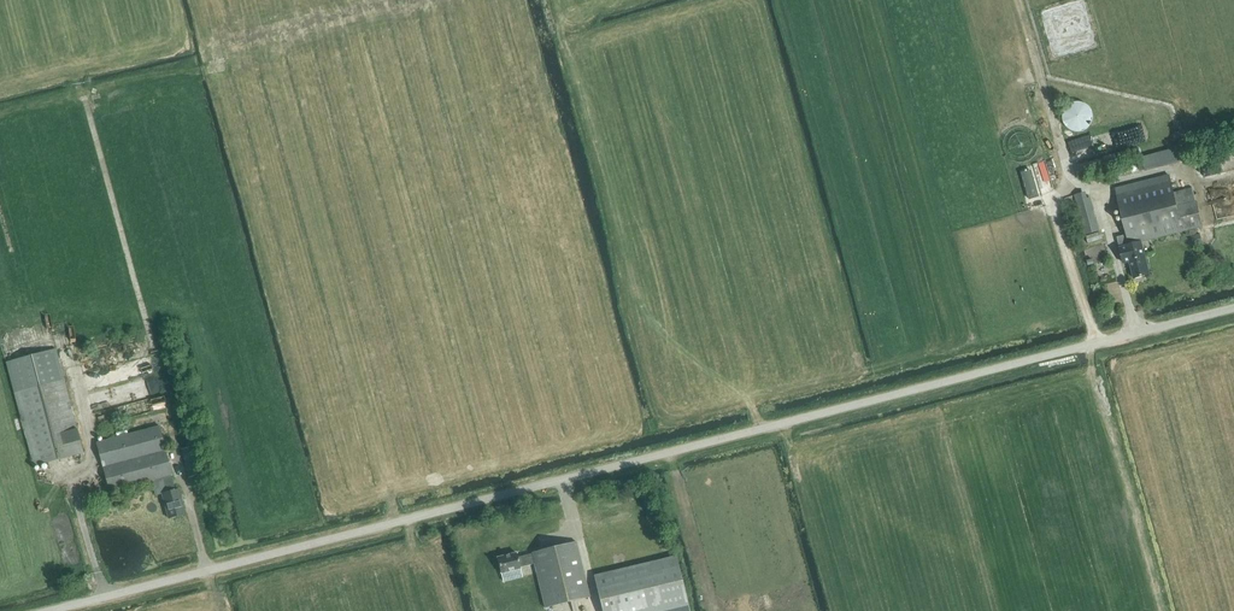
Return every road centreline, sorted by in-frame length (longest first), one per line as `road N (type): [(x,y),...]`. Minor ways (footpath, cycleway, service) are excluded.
road 1 (unclassified): [(1233,308),(50,610)]

